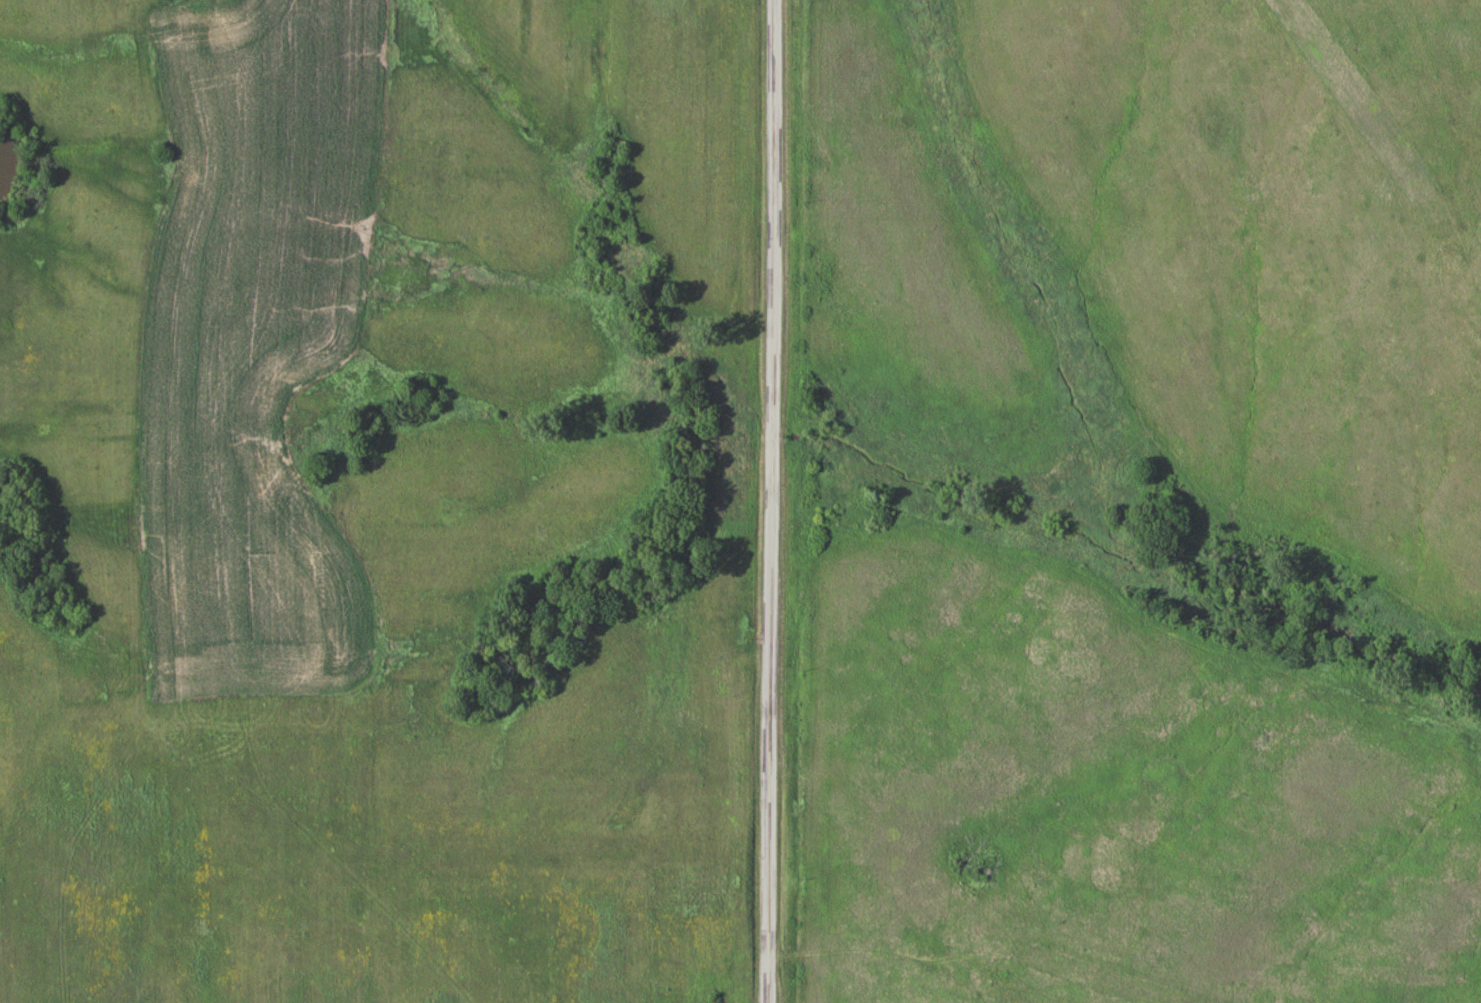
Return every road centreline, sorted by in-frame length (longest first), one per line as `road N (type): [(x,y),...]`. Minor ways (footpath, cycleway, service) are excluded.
road 1 (tertiary): [(771,1002),(777,0)]

